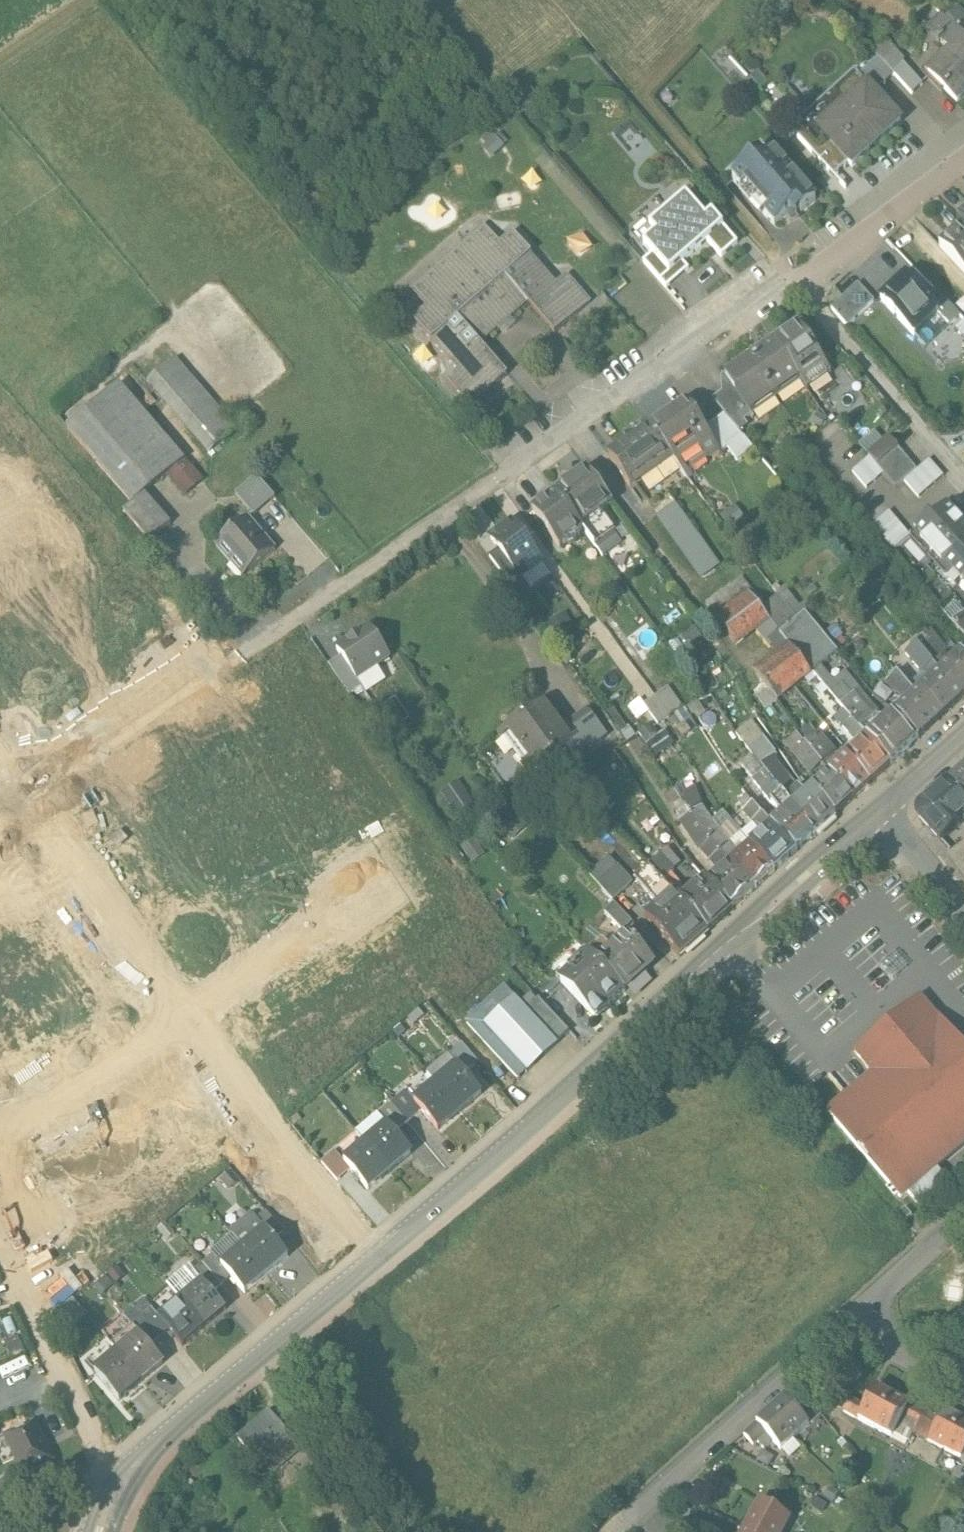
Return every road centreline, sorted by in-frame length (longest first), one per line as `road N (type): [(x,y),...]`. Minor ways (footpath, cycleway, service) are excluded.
road 1 (tertiary): [(886,812),(361,1268)]
road 2 (residential): [(361,1268),(17,798)]
road 3 (residential): [(464,497),(17,798)]
road 4 (residential): [(788,273),(464,497)]
road 5 (tertiary): [(361,1268),(158,1444),(118,1490),(99,1531)]
road 6 (track): [(551,0),(788,273)]
road 7 (residential): [(859,1311),(634,1507)]
road 8 (residential): [(788,273),(963,476)]
road 9 (track): [(106,1474),(0,1260)]
road 10 (residential): [(963,141),(788,273)]
road 11 (residential): [(963,1215),(859,1311)]
road 12 (residential): [(859,1311),(963,1381)]
road 13 (residential): [(963,910),(886,812)]

